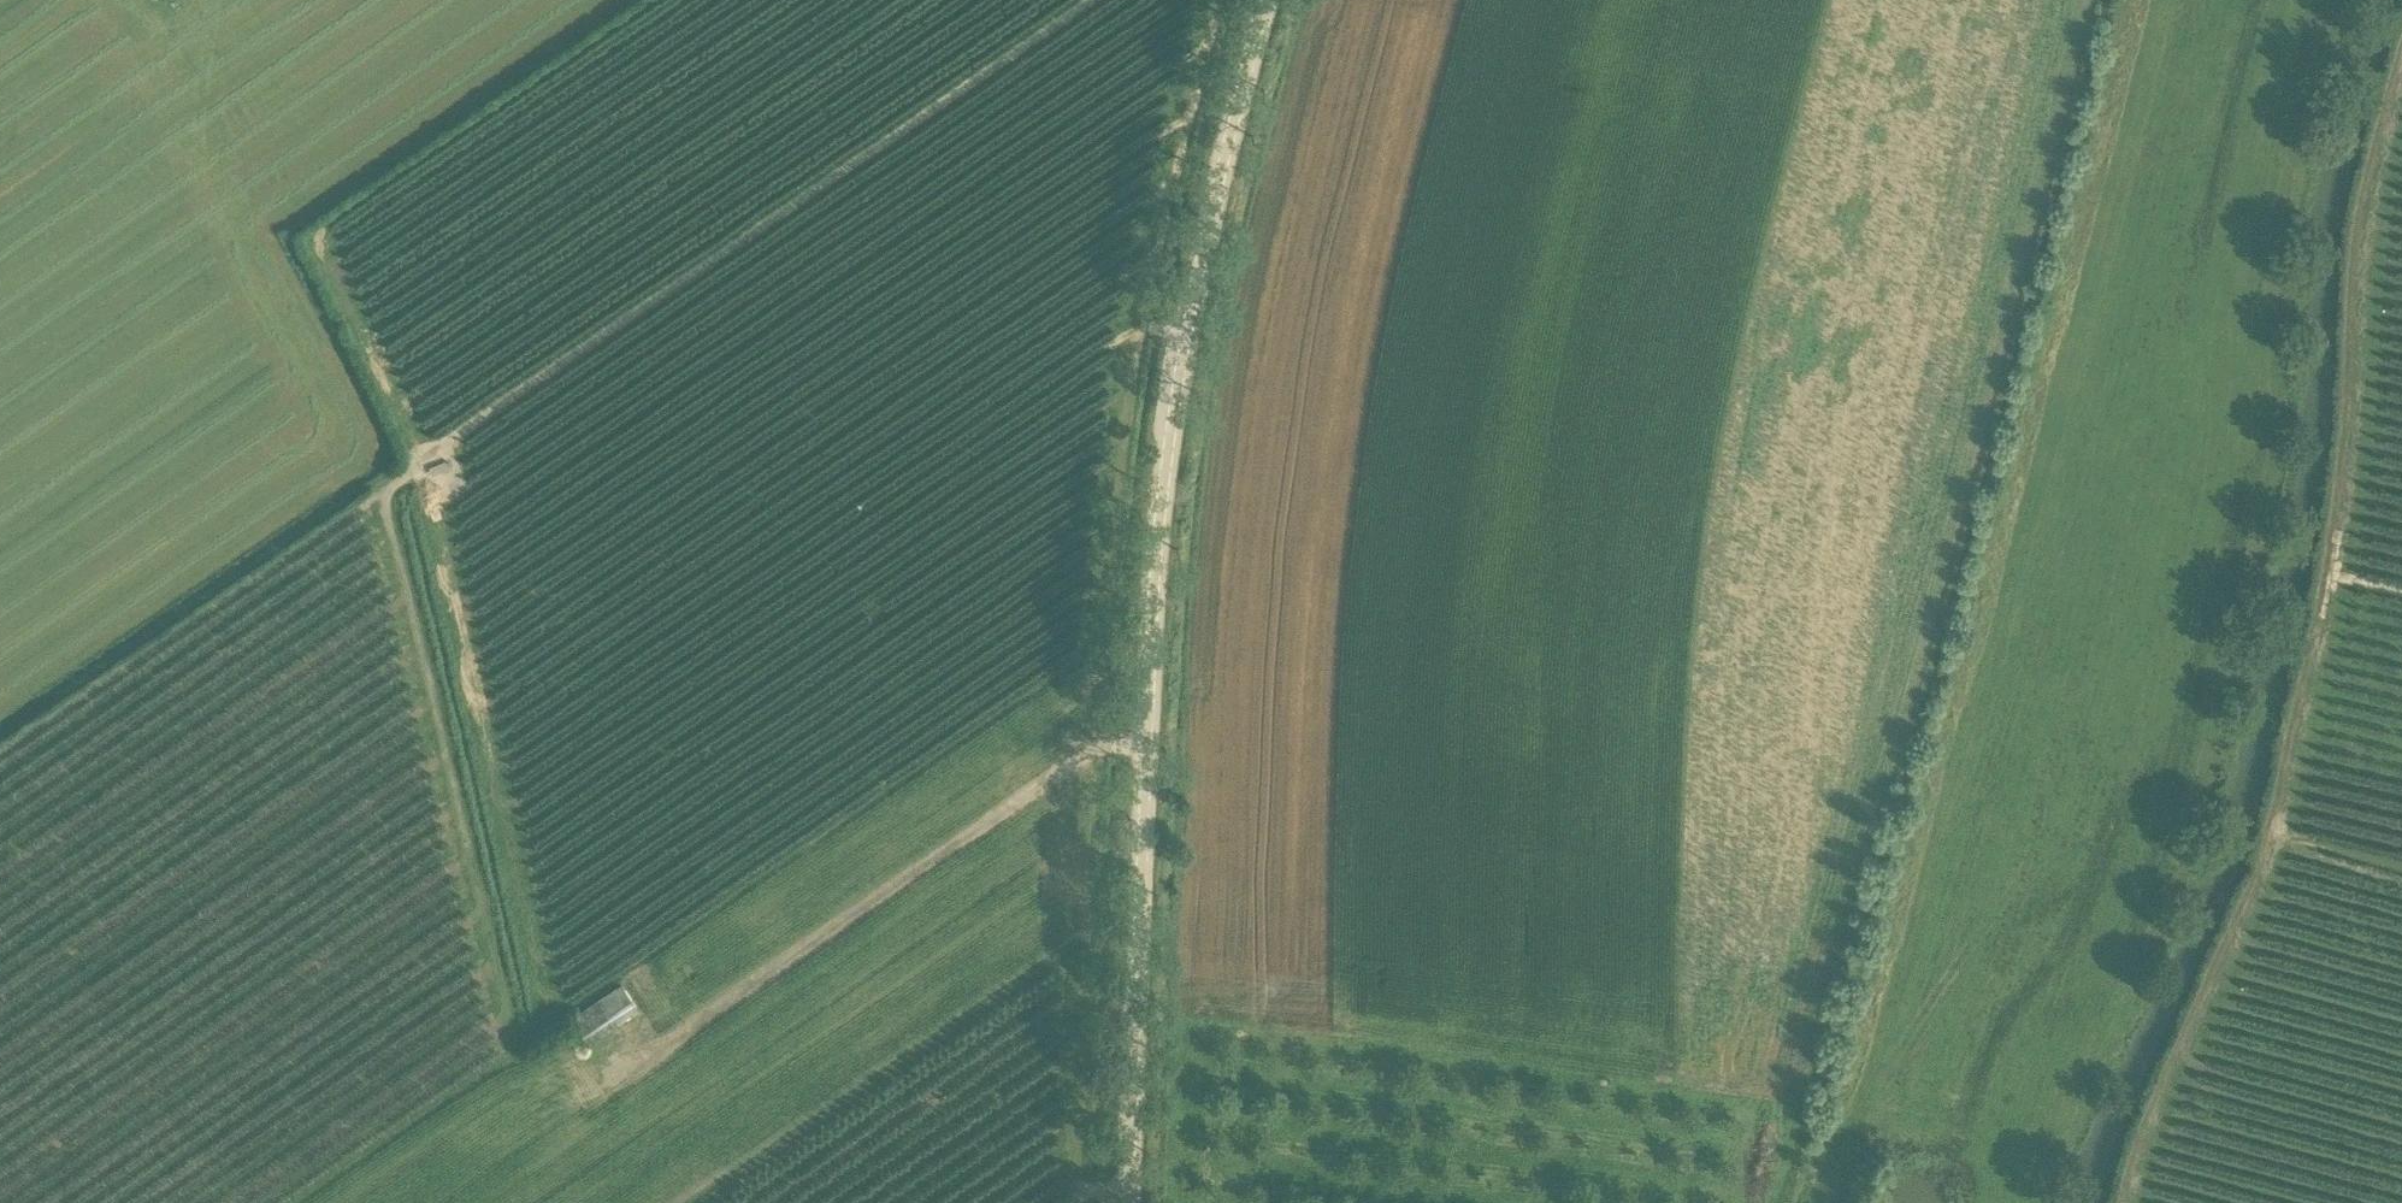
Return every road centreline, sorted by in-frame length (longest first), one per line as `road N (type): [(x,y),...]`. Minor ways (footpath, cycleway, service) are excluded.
road 1 (tertiary): [(1129,1202),(1151,608),(1164,482),(1226,143),(1264,0)]

